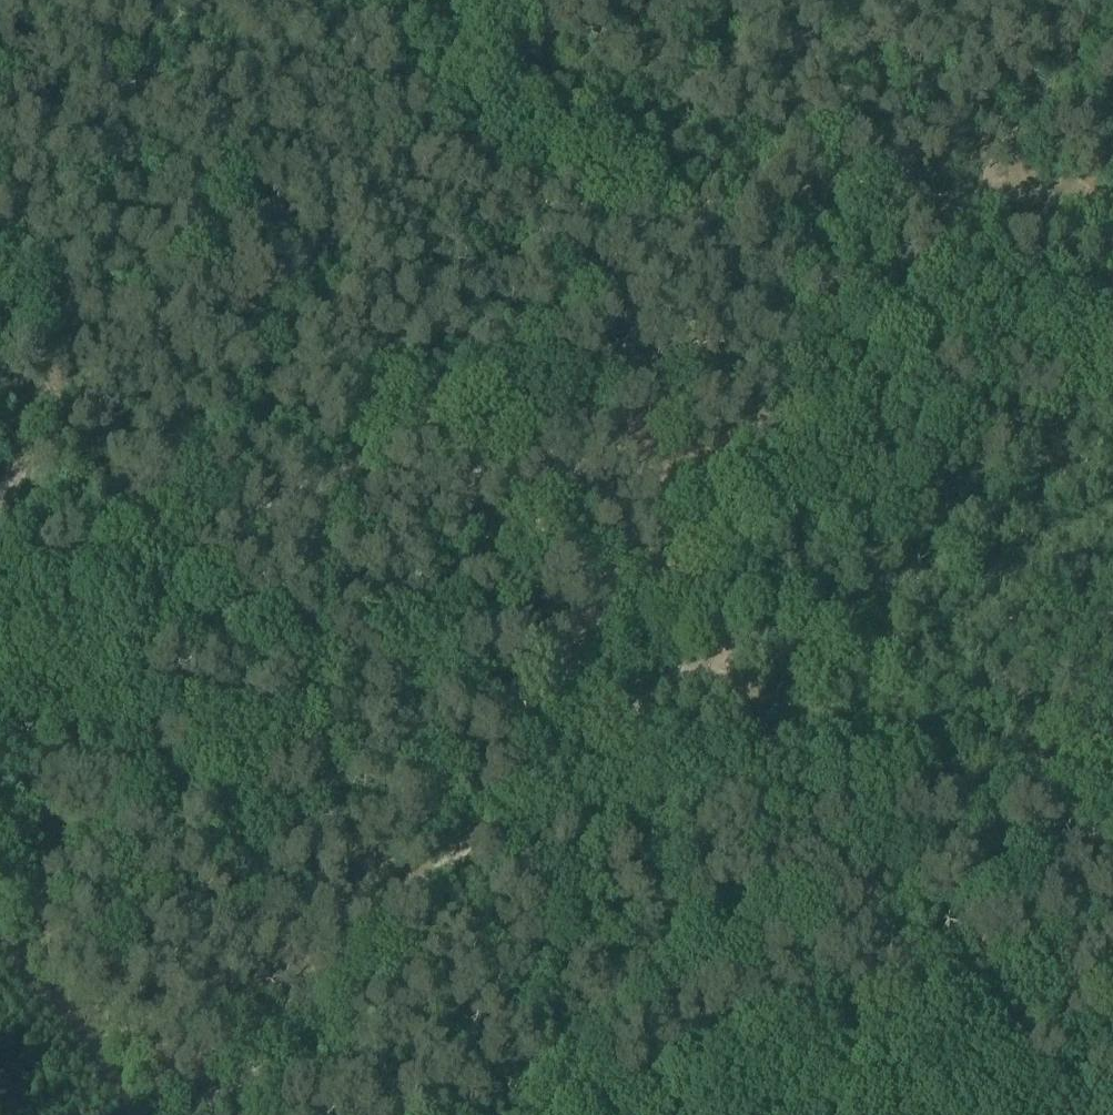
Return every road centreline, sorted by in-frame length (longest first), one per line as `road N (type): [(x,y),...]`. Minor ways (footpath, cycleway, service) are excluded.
road 1 (track): [(977,223),(747,527),(598,700),(196,1114)]
road 2 (track): [(445,857),(539,835),(656,724),(696,657),(675,611),(478,401),(401,428),(288,497),(109,545),(0,544)]
road 3 (track): [(994,203),(802,173),(524,70),(426,0)]
road 4 (track): [(138,1114),(0,945)]

